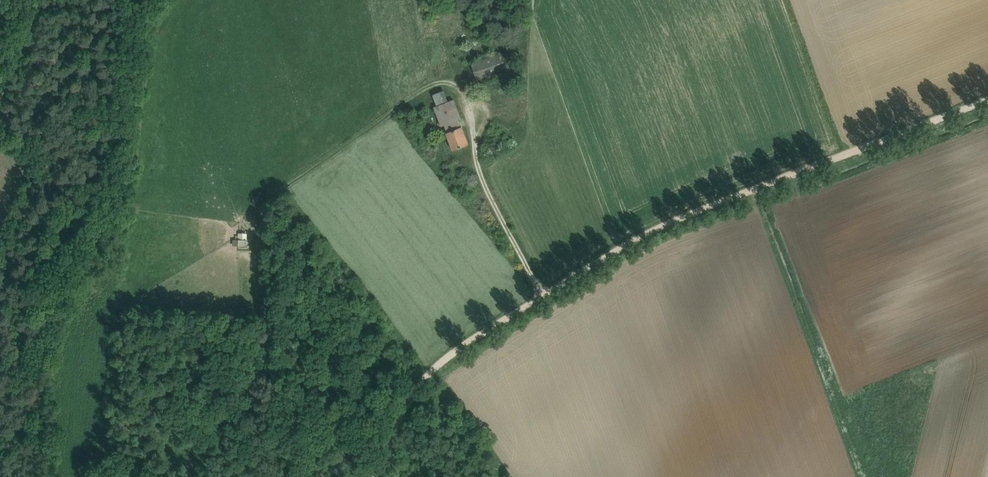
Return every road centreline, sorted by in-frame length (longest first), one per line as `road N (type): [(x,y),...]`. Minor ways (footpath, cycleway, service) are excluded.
road 1 (track): [(375,476),(417,393),(444,364),(547,297),(651,234),(987,103)]
road 2 (track): [(263,215),(279,192),(405,103),(452,83),(471,102),(478,170),(545,298)]

